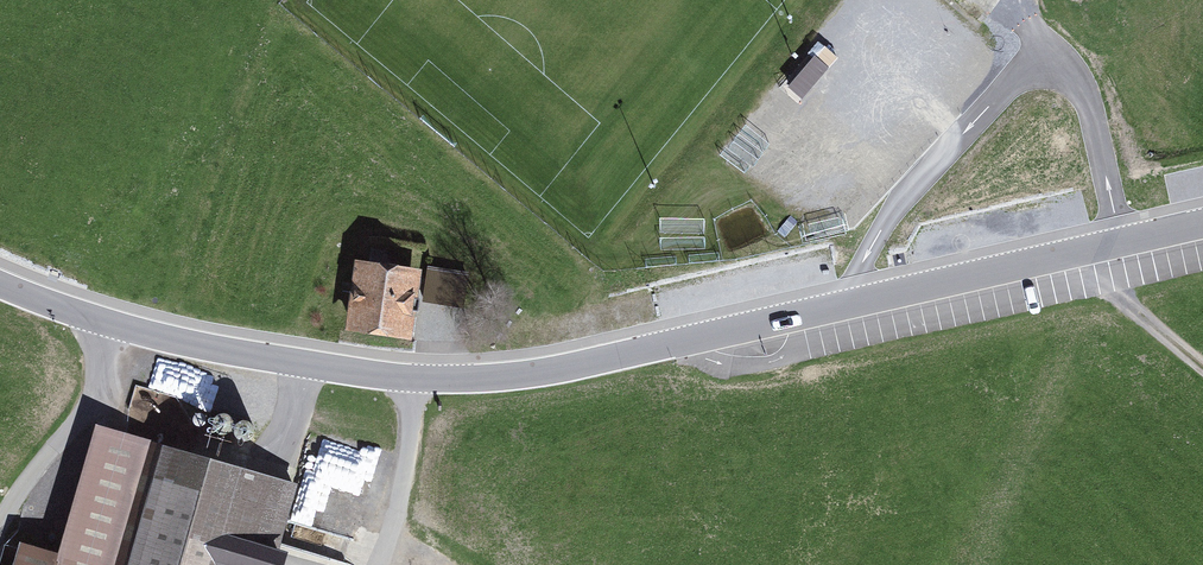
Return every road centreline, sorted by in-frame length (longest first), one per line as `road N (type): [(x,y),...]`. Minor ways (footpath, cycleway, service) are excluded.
road 1 (tertiary): [(1202,224),(496,376),(417,379),(226,350),(109,323),(0,283)]
road 2 (track): [(109,323),(95,400),(0,523)]
road 3 (track): [(385,564),(417,379)]
road 4 (track): [(1202,367),(1113,291),(1105,246)]

